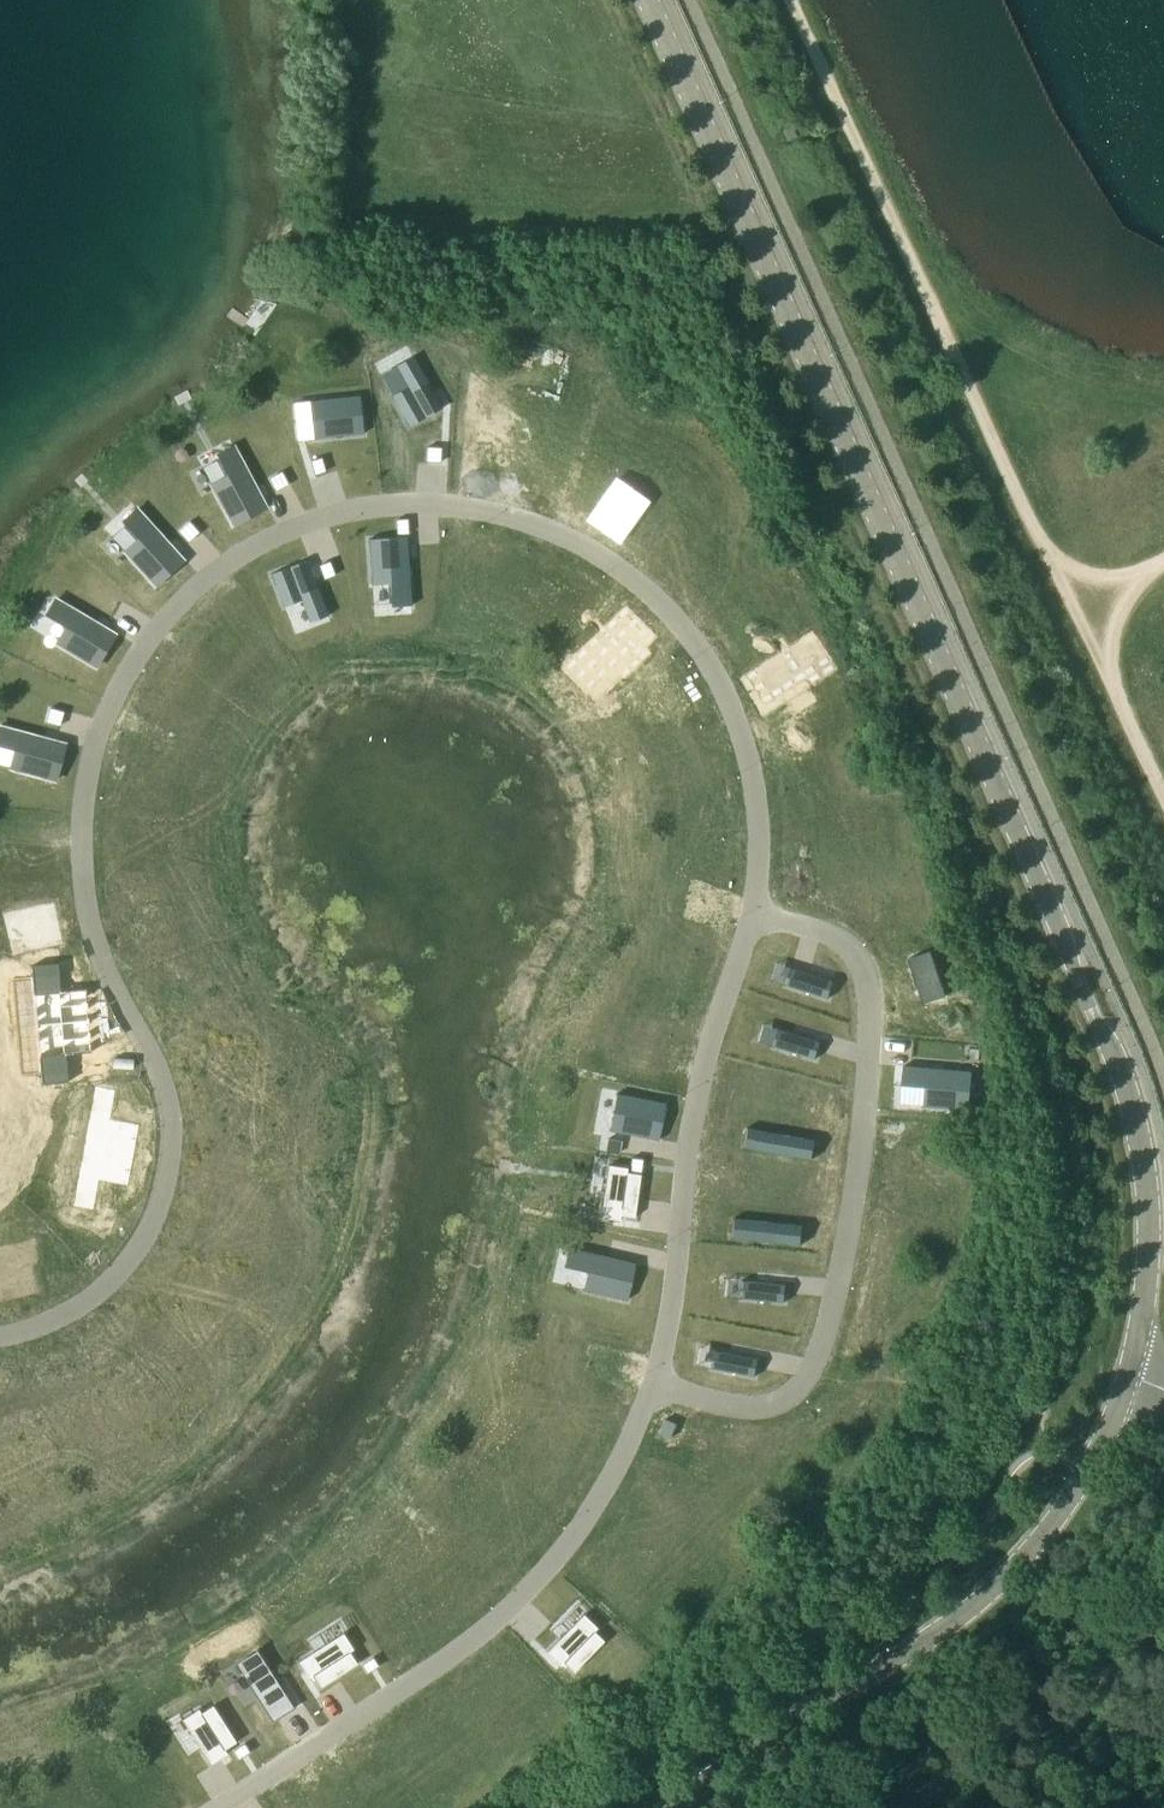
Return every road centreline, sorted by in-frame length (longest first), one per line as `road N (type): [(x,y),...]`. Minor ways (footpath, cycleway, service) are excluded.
road 1 (residential): [(755,910),(764,765),(711,622),(623,545),(518,488),(407,472),(312,489),(133,617),(87,728),(73,847),(94,953),(146,1088),(157,1153),(140,1231),(99,1297),(0,1325)]
road 2 (tertiary): [(1130,1380),(1143,1326),(1150,1219),(1128,1083),(649,0)]
road 3 (track): [(793,0),(1114,696)]
road 4 (residential): [(755,910),(823,931),(860,958),(877,1007),(836,1302),(823,1356),(790,1402),(752,1412),(650,1390)]
road 5 (tertiary): [(700,1807),(956,1626),(1077,1475),(1130,1380)]
road 6 (residential): [(220,1807),(372,1711),(511,1607),(580,1526),(650,1390)]
road 7 (residential): [(650,1390),(726,1011),(755,910)]
road 8 (track): [(1114,696),(1117,622),(1130,592),(1163,565)]

